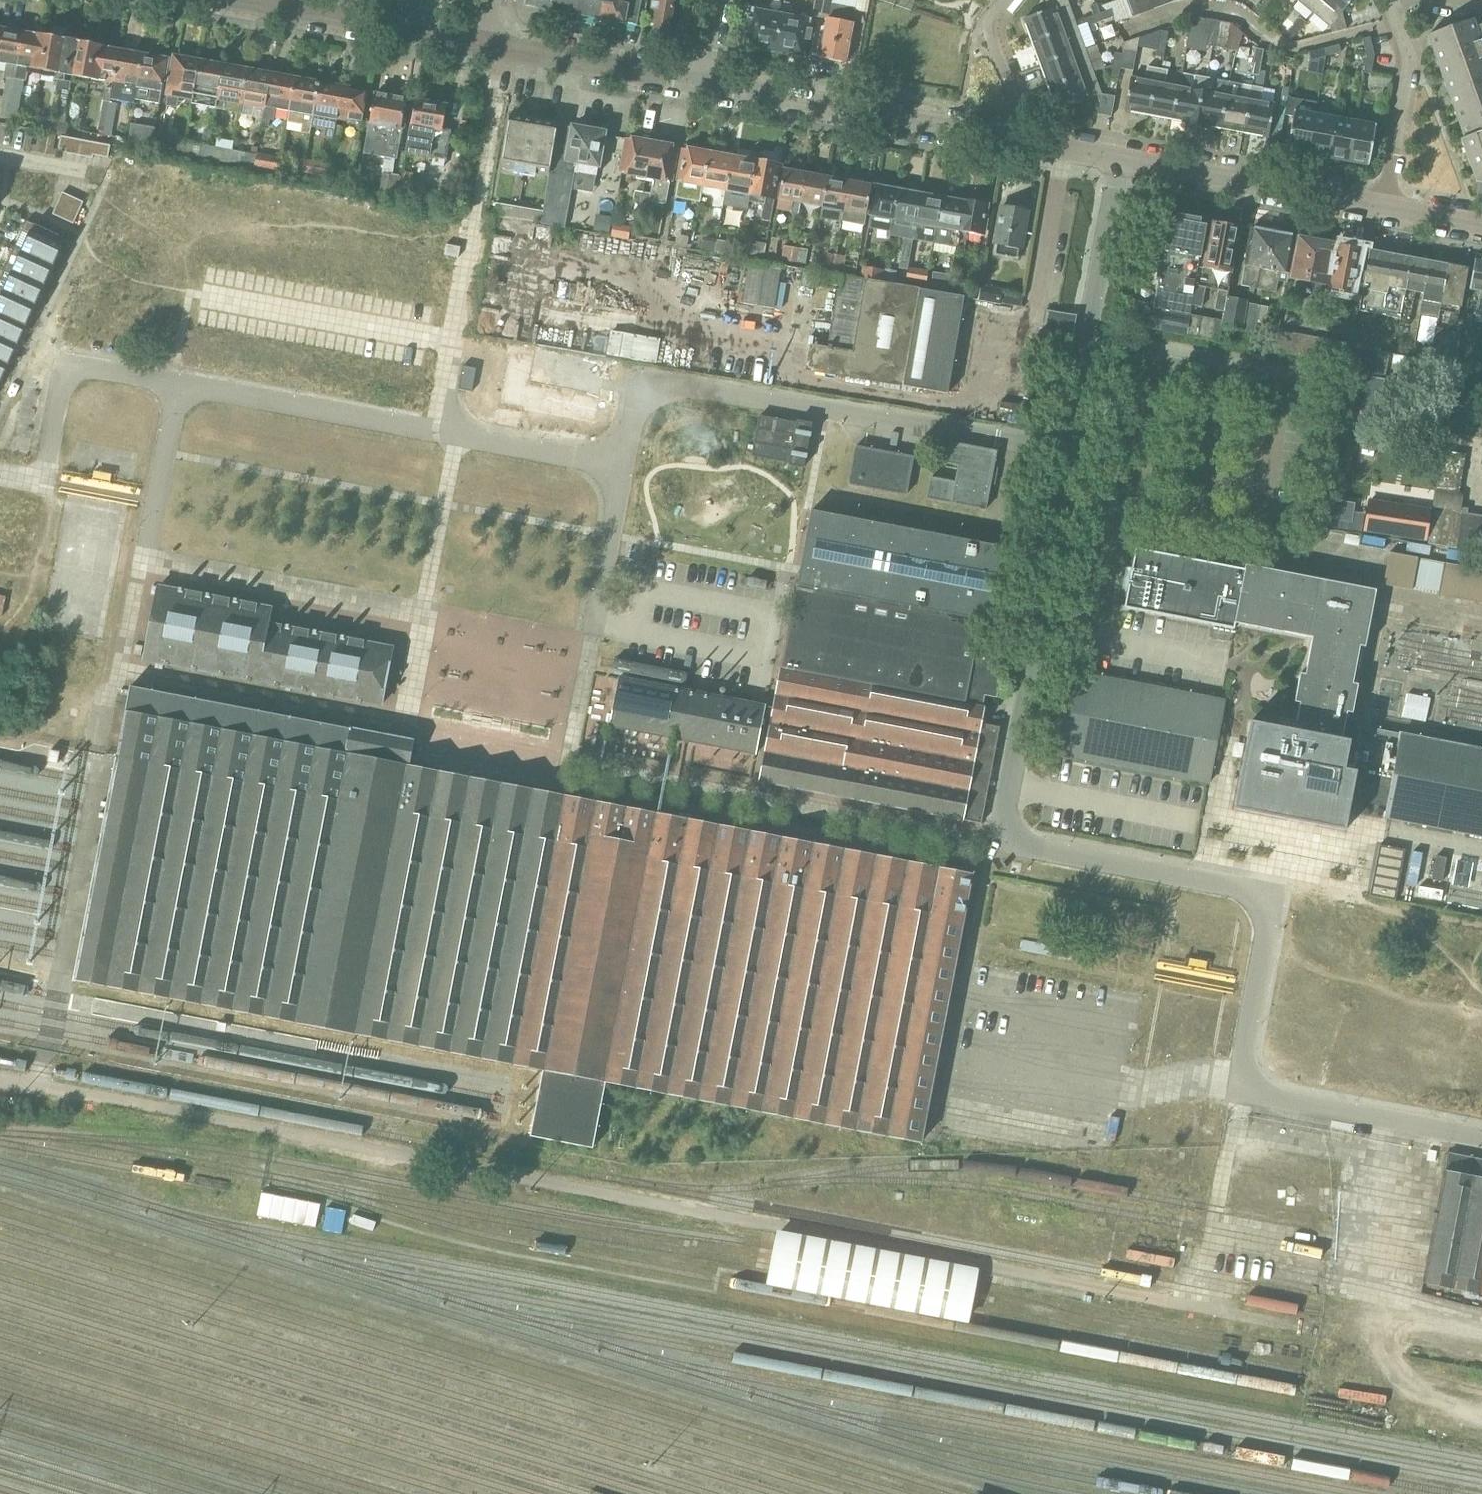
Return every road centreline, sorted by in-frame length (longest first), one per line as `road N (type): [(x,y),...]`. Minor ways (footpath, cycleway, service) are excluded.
road 1 (unclassified): [(1006,823),(1015,849),(1278,901),(1247,1071),(1254,1090),(1481,1138)]
road 2 (unclassified): [(1006,823),(1050,575),(1055,496),(1118,163)]
road 3 (residential): [(706,87),(1045,149)]
road 4 (residential): [(1386,211),(1118,163)]
road 5 (residential): [(489,46),(706,87)]
road 6 (residential): [(1386,211),(1413,69),(1391,0)]
road 7 (residential): [(286,9),(489,46)]
road 8 (residential): [(0,468),(48,477),(70,363)]
road 9 (residential): [(1045,149),(991,31),(1007,0)]

